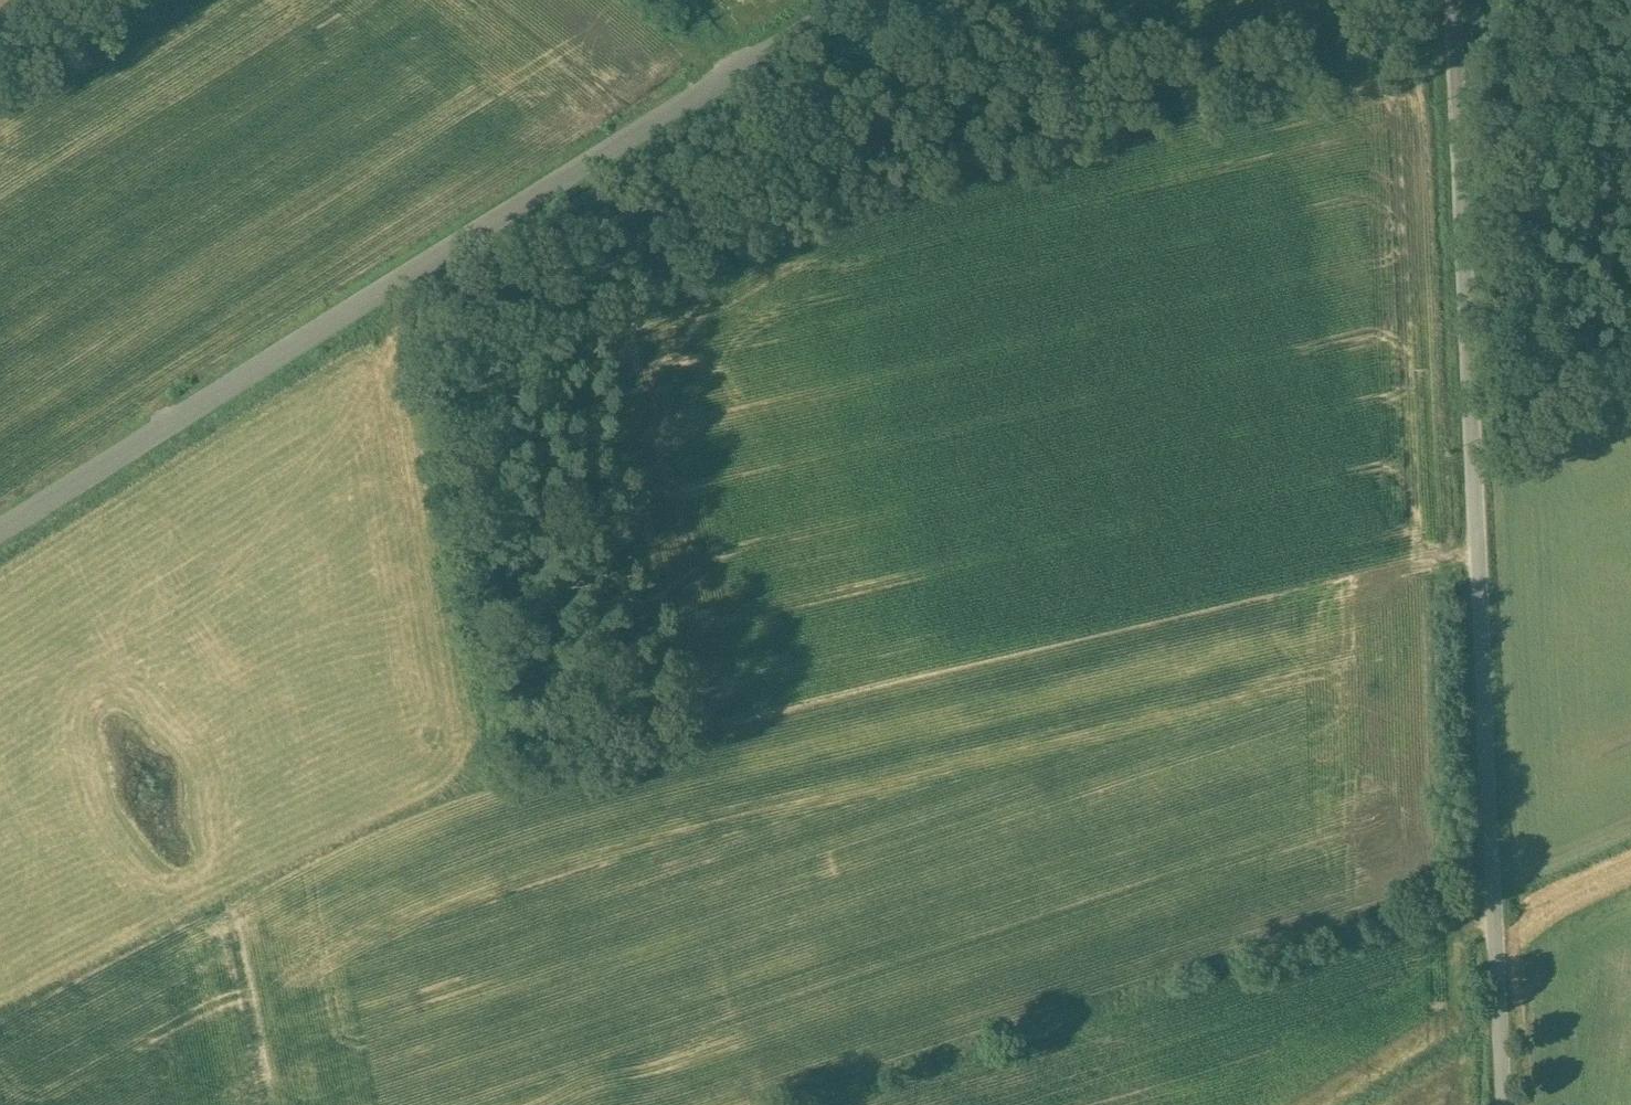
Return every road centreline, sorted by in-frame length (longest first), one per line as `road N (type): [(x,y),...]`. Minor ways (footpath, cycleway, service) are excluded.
road 1 (unclassified): [(1453,0),(1502,1104)]
road 2 (unclassified): [(0,531),(858,0)]

